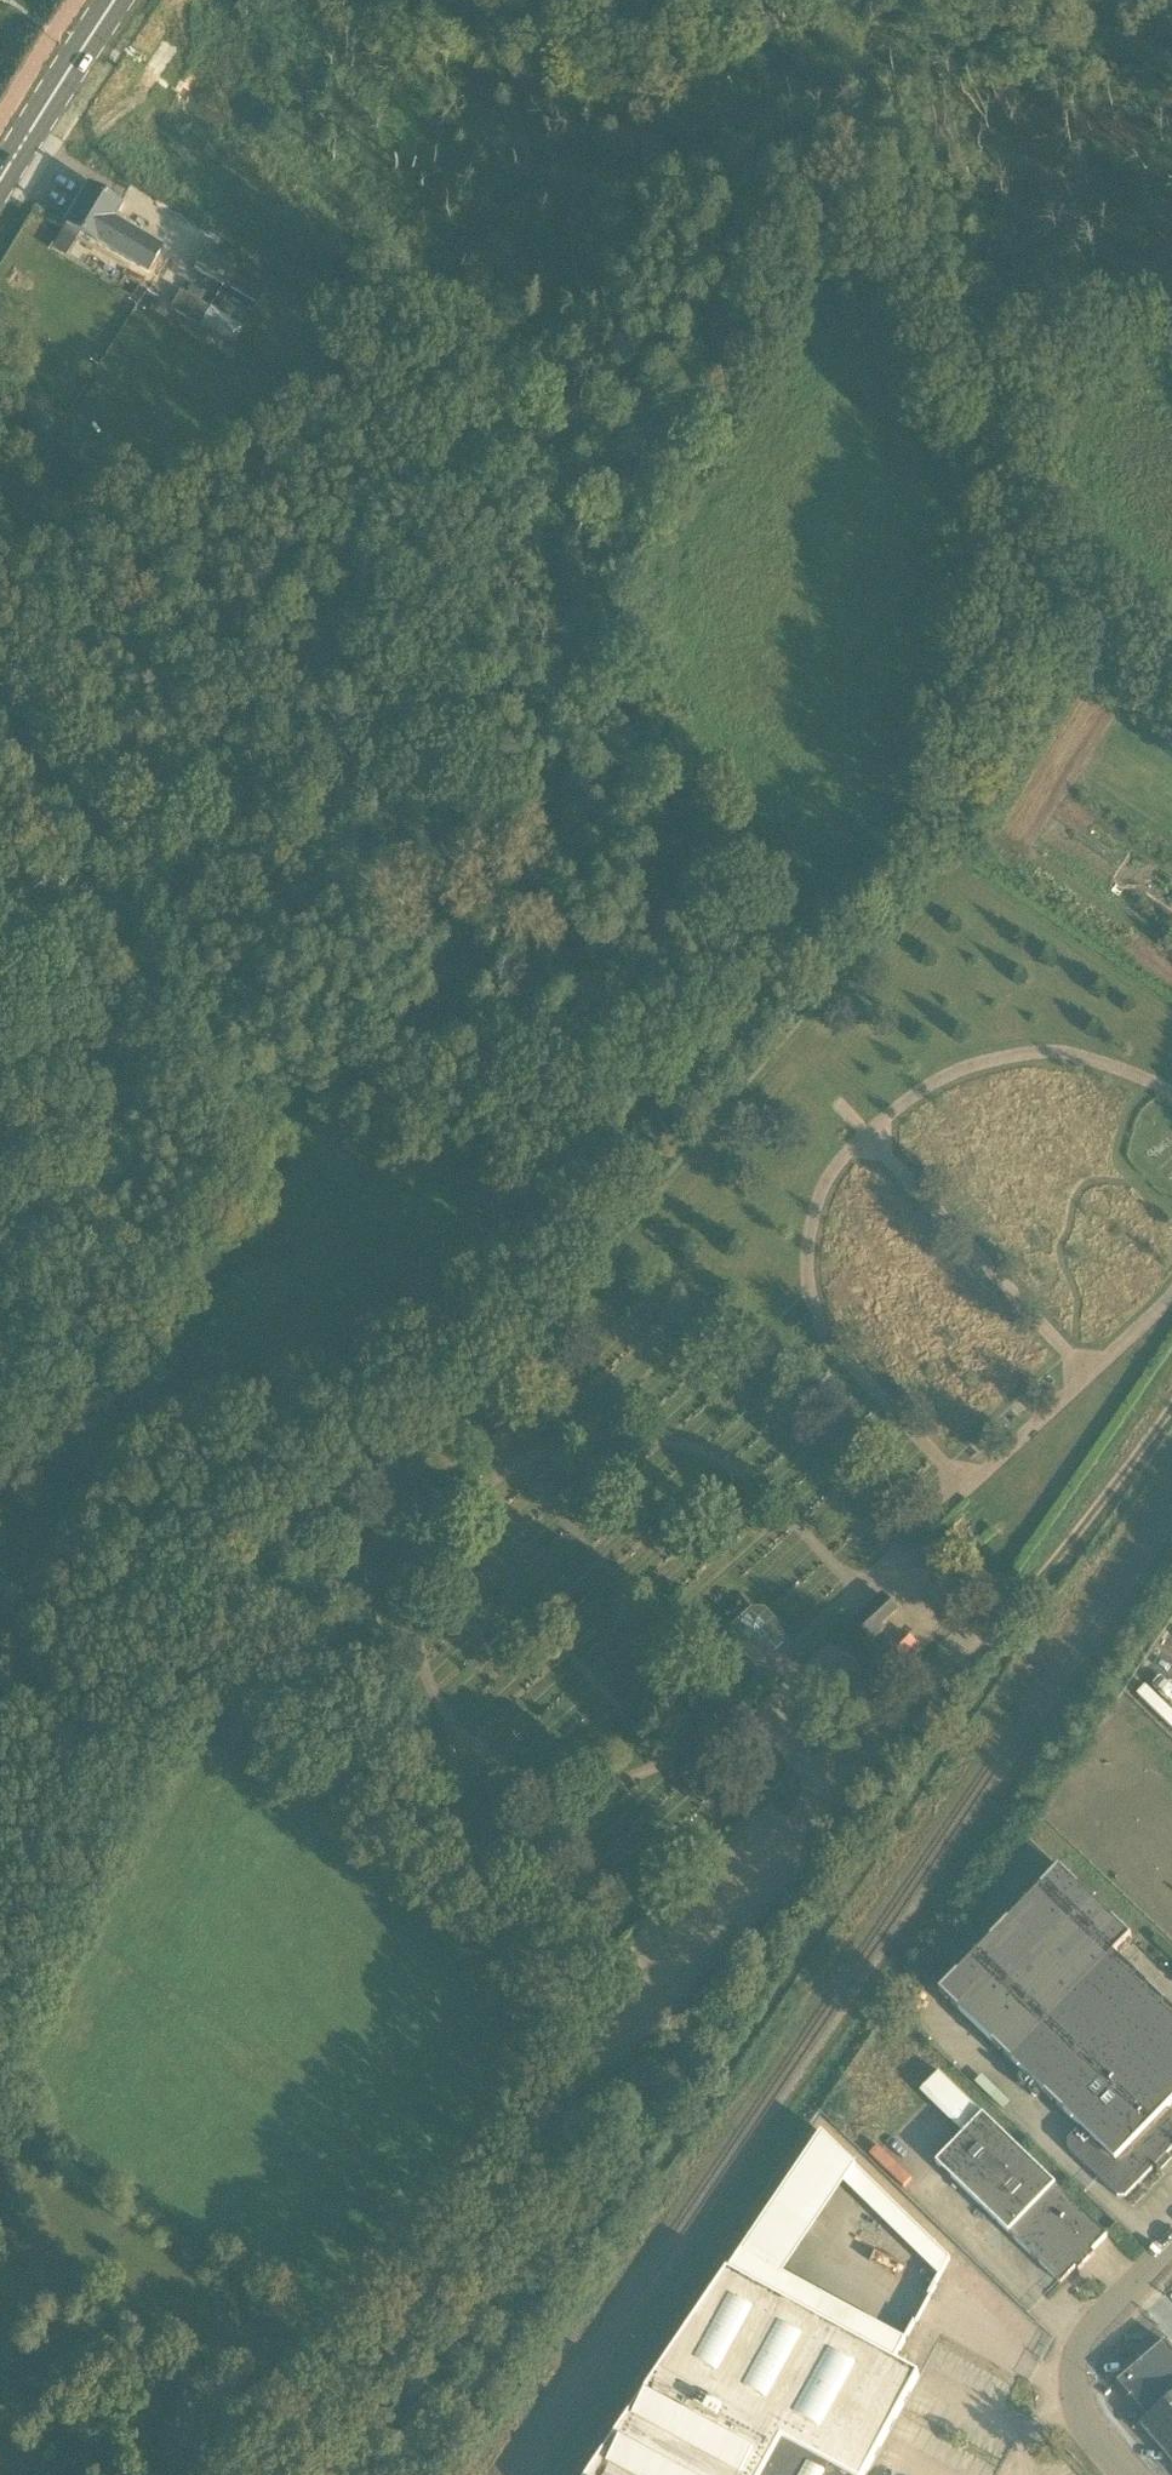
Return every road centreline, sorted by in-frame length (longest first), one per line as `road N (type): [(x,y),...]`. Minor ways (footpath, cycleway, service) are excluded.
road 1 (residential): [(264,2474),(429,2295),(576,2054),(991,1633)]
road 2 (track): [(0,1799),(55,1690),(164,1555)]
road 3 (unclassified): [(1171,2248),(1092,2331),(1075,2376),(1087,2426),(1129,2474)]
road 4 (secondary): [(0,179),(115,0)]

